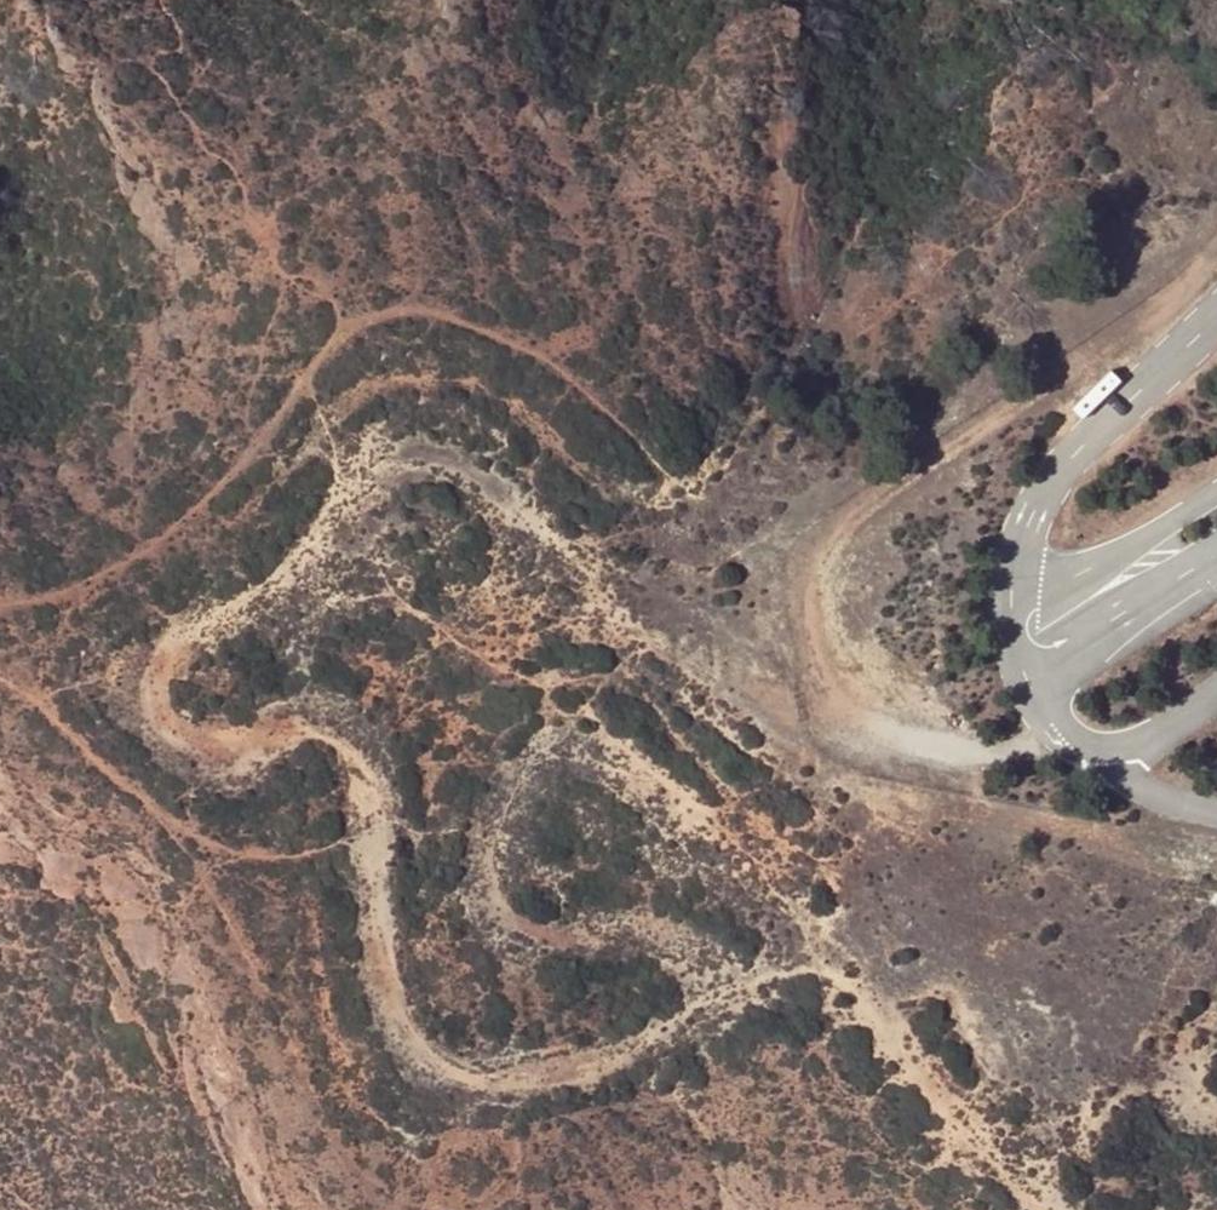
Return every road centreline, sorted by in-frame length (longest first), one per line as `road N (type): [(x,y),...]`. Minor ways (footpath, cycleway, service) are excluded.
road 1 (track): [(1081,740),(969,754),(853,715),(822,672),(819,584),(832,551),(875,502),(1127,332),(1216,246)]
road 2 (unclassified): [(1108,767),(1216,688)]
road 3 (unclassified): [(1108,767),(1030,675)]
road 4 (unclassified): [(1216,814),(1170,802),(1108,767)]

